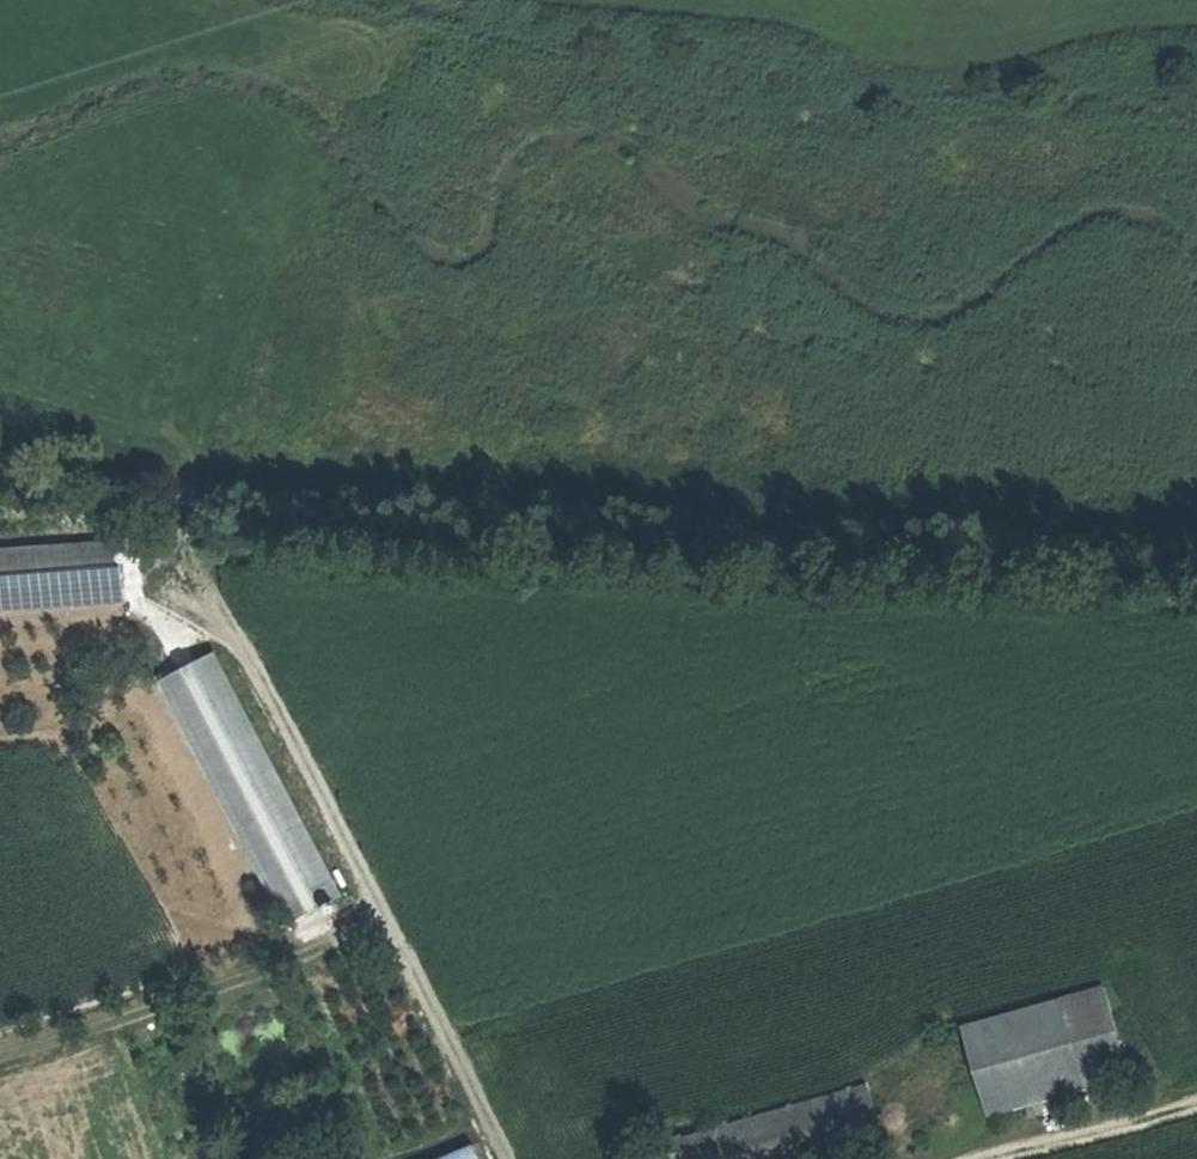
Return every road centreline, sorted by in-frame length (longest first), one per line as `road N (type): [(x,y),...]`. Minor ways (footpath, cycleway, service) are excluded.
road 1 (unclassified): [(182,529),(504,1158)]
road 2 (track): [(0,1051),(220,985),(384,914)]
road 3 (track): [(986,1158),(1196,1101)]
road 4 (track): [(0,401),(86,433),(154,441),(190,469)]

